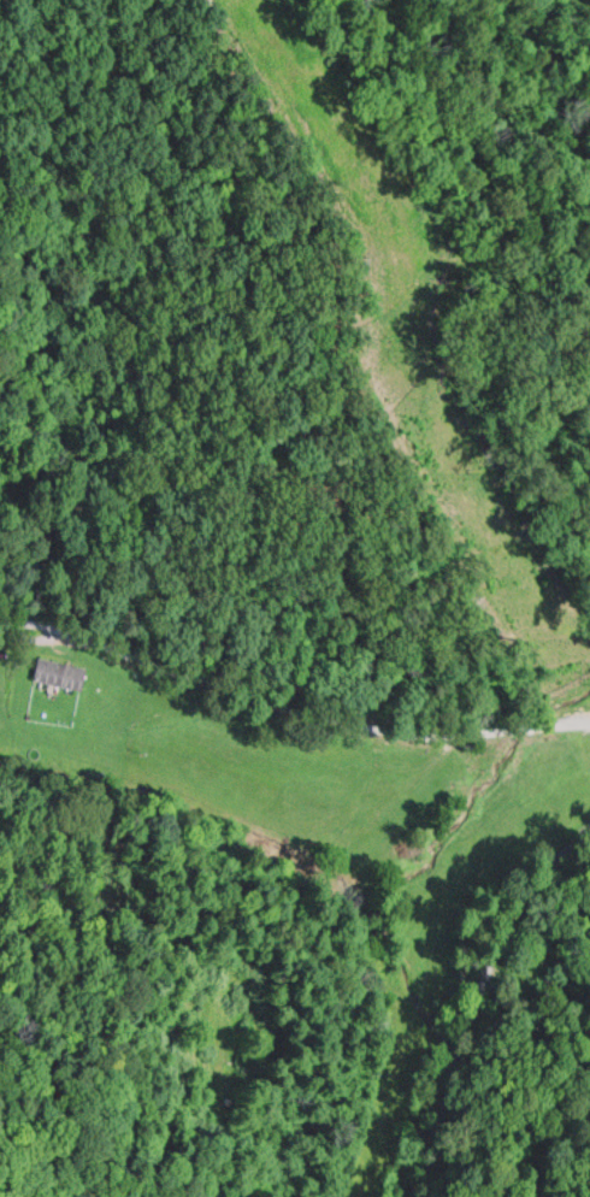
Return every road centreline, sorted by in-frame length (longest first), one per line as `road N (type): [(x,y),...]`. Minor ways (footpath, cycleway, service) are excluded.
road 1 (residential): [(589,658),(321,653),(0,572)]
road 2 (residential): [(409,1196),(488,985),(554,872),(589,840)]

